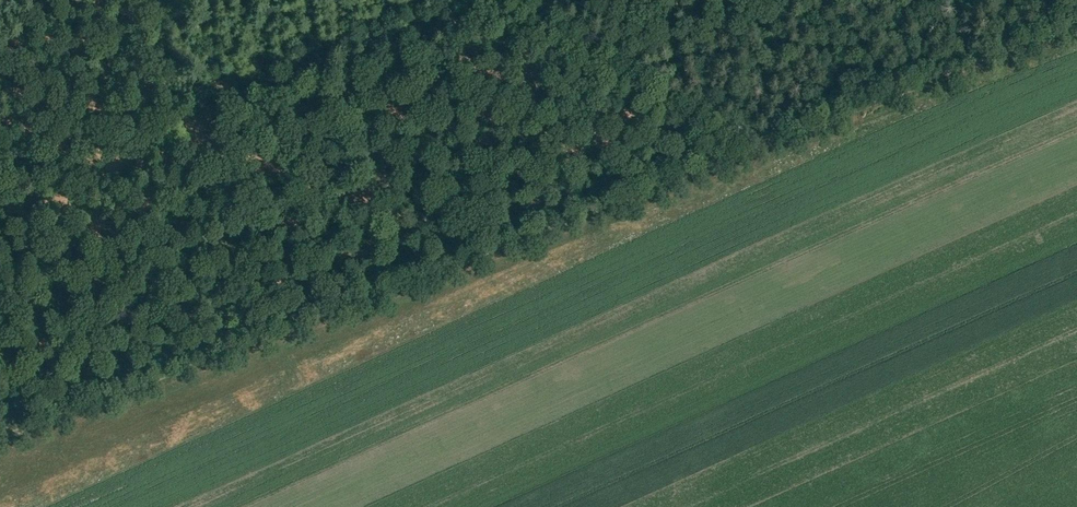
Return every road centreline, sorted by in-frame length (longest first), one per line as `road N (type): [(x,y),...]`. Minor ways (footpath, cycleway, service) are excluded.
road 1 (track): [(748,154),(7,436)]
road 2 (track): [(1076,27),(748,154)]
road 3 (track): [(537,0),(748,154)]

